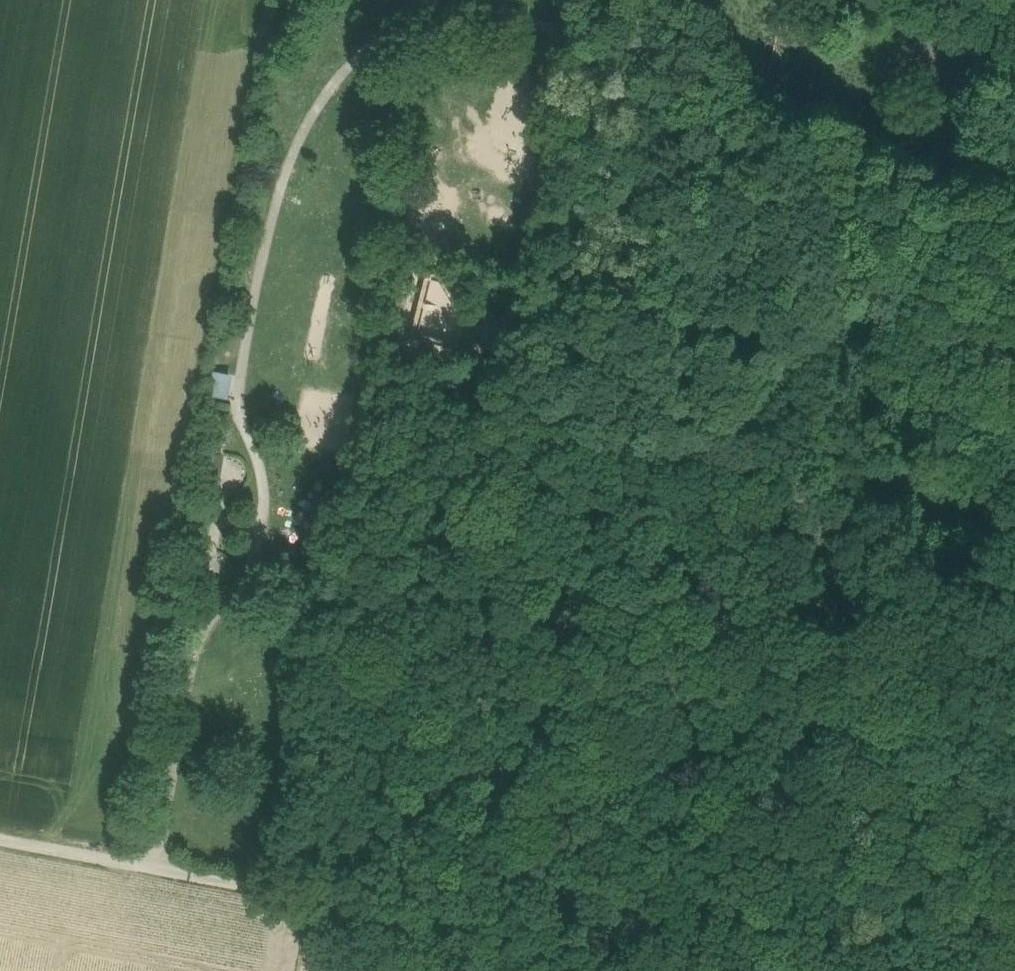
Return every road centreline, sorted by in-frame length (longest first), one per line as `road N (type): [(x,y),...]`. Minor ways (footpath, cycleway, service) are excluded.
road 1 (track): [(524,970),(494,645),(501,559),(493,392),(513,306),(542,245),(599,52)]
road 2 (track): [(1014,827),(959,787),(913,773),(864,770),(780,802),(746,775),(737,745),(757,657),(803,521)]
road 3 (track): [(1014,73),(958,251),(888,326),(823,419),(807,462),(803,521)]
road 4 (track): [(421,0),(332,91),(291,160),(239,400)]
road 5 (track): [(0,843),(318,913),(308,970)]
road 6 (track): [(253,568),(196,650),(158,874)]
road 7 (track): [(655,970),(710,879),(780,802)]
road 8 (track): [(472,0),(599,52),(618,7)]

